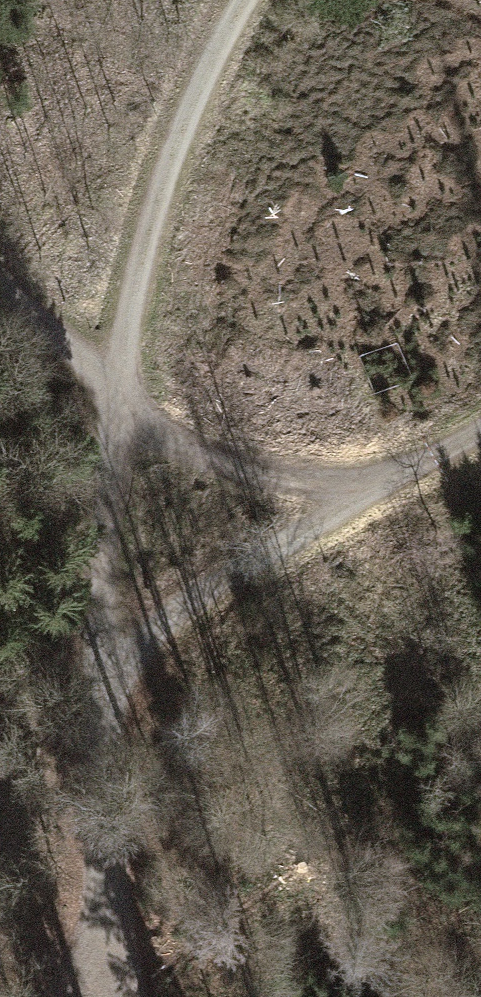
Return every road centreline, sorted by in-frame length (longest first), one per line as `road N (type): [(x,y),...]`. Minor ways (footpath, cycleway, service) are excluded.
road 1 (track): [(121,996),(102,859),(259,658),(398,506),(480,442)]
road 2 (track): [(35,996),(102,859),(98,562),(116,398)]
road 3 (track): [(116,398),(149,222),(218,51),(248,0)]
road 4 (track): [(480,392),(231,389),(116,398)]
road 5 (track): [(116,398),(0,292)]

